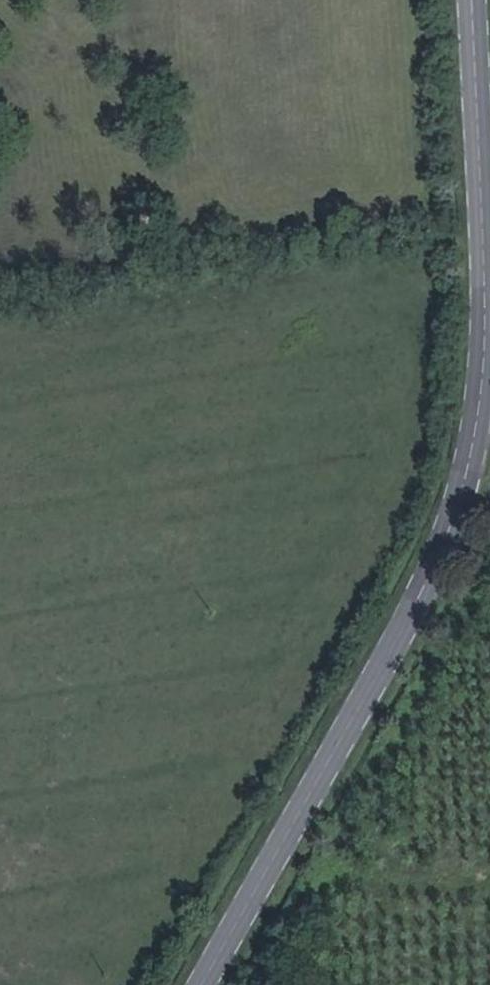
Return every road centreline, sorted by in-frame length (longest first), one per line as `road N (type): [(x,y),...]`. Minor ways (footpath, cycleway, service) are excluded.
road 1 (tertiary): [(489,322),(484,420),(467,506),(435,582),(210,984)]
road 2 (tertiary): [(479,0),(489,266)]

